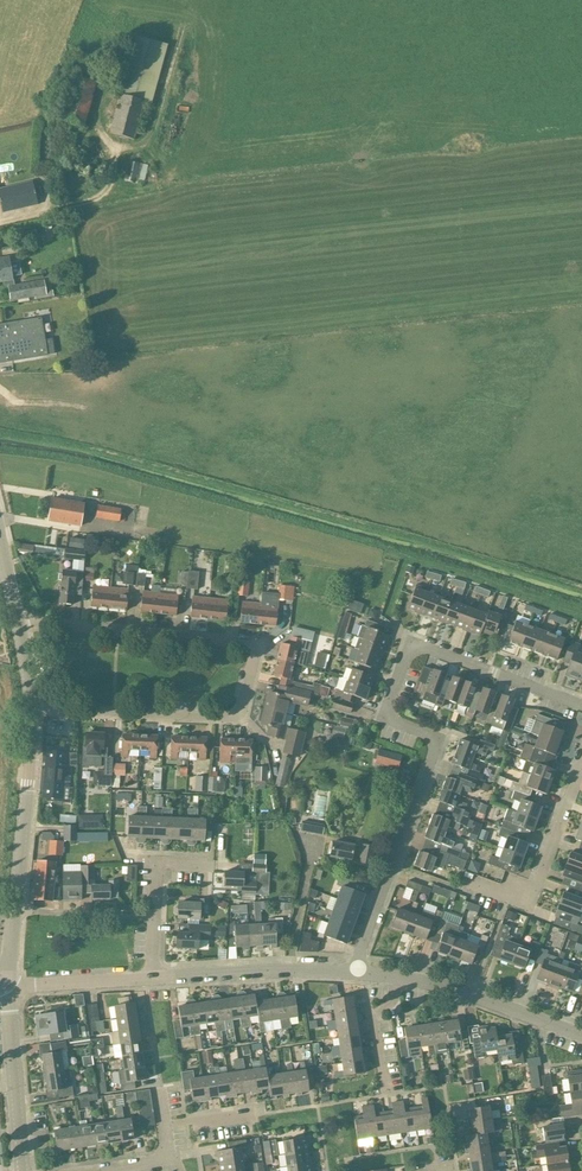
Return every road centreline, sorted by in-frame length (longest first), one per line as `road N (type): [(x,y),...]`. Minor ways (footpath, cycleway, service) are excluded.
road 1 (residential): [(359,969),(439,738),(384,718),(412,642),(581,705)]
road 2 (residential): [(31,708),(230,717),(240,710),(253,653),(243,644),(18,625)]
road 3 (tertiary): [(1,984),(11,963),(31,708)]
road 4 (residential): [(359,969),(289,965),(151,977)]
road 5 (tertiary): [(25,1170),(1,984)]
road 6 (residential): [(476,882),(506,891),(538,880),(581,766)]
road 7 (residential): [(581,1032),(403,977)]
road 8 (residential): [(151,977),(158,862),(211,865)]
road 9 (residential): [(151,977),(1,984)]
road 10 (residential): [(56,1170),(159,1160),(167,1151),(165,1125)]
road 11 (residential): [(403,977),(377,1023),(390,1091)]

